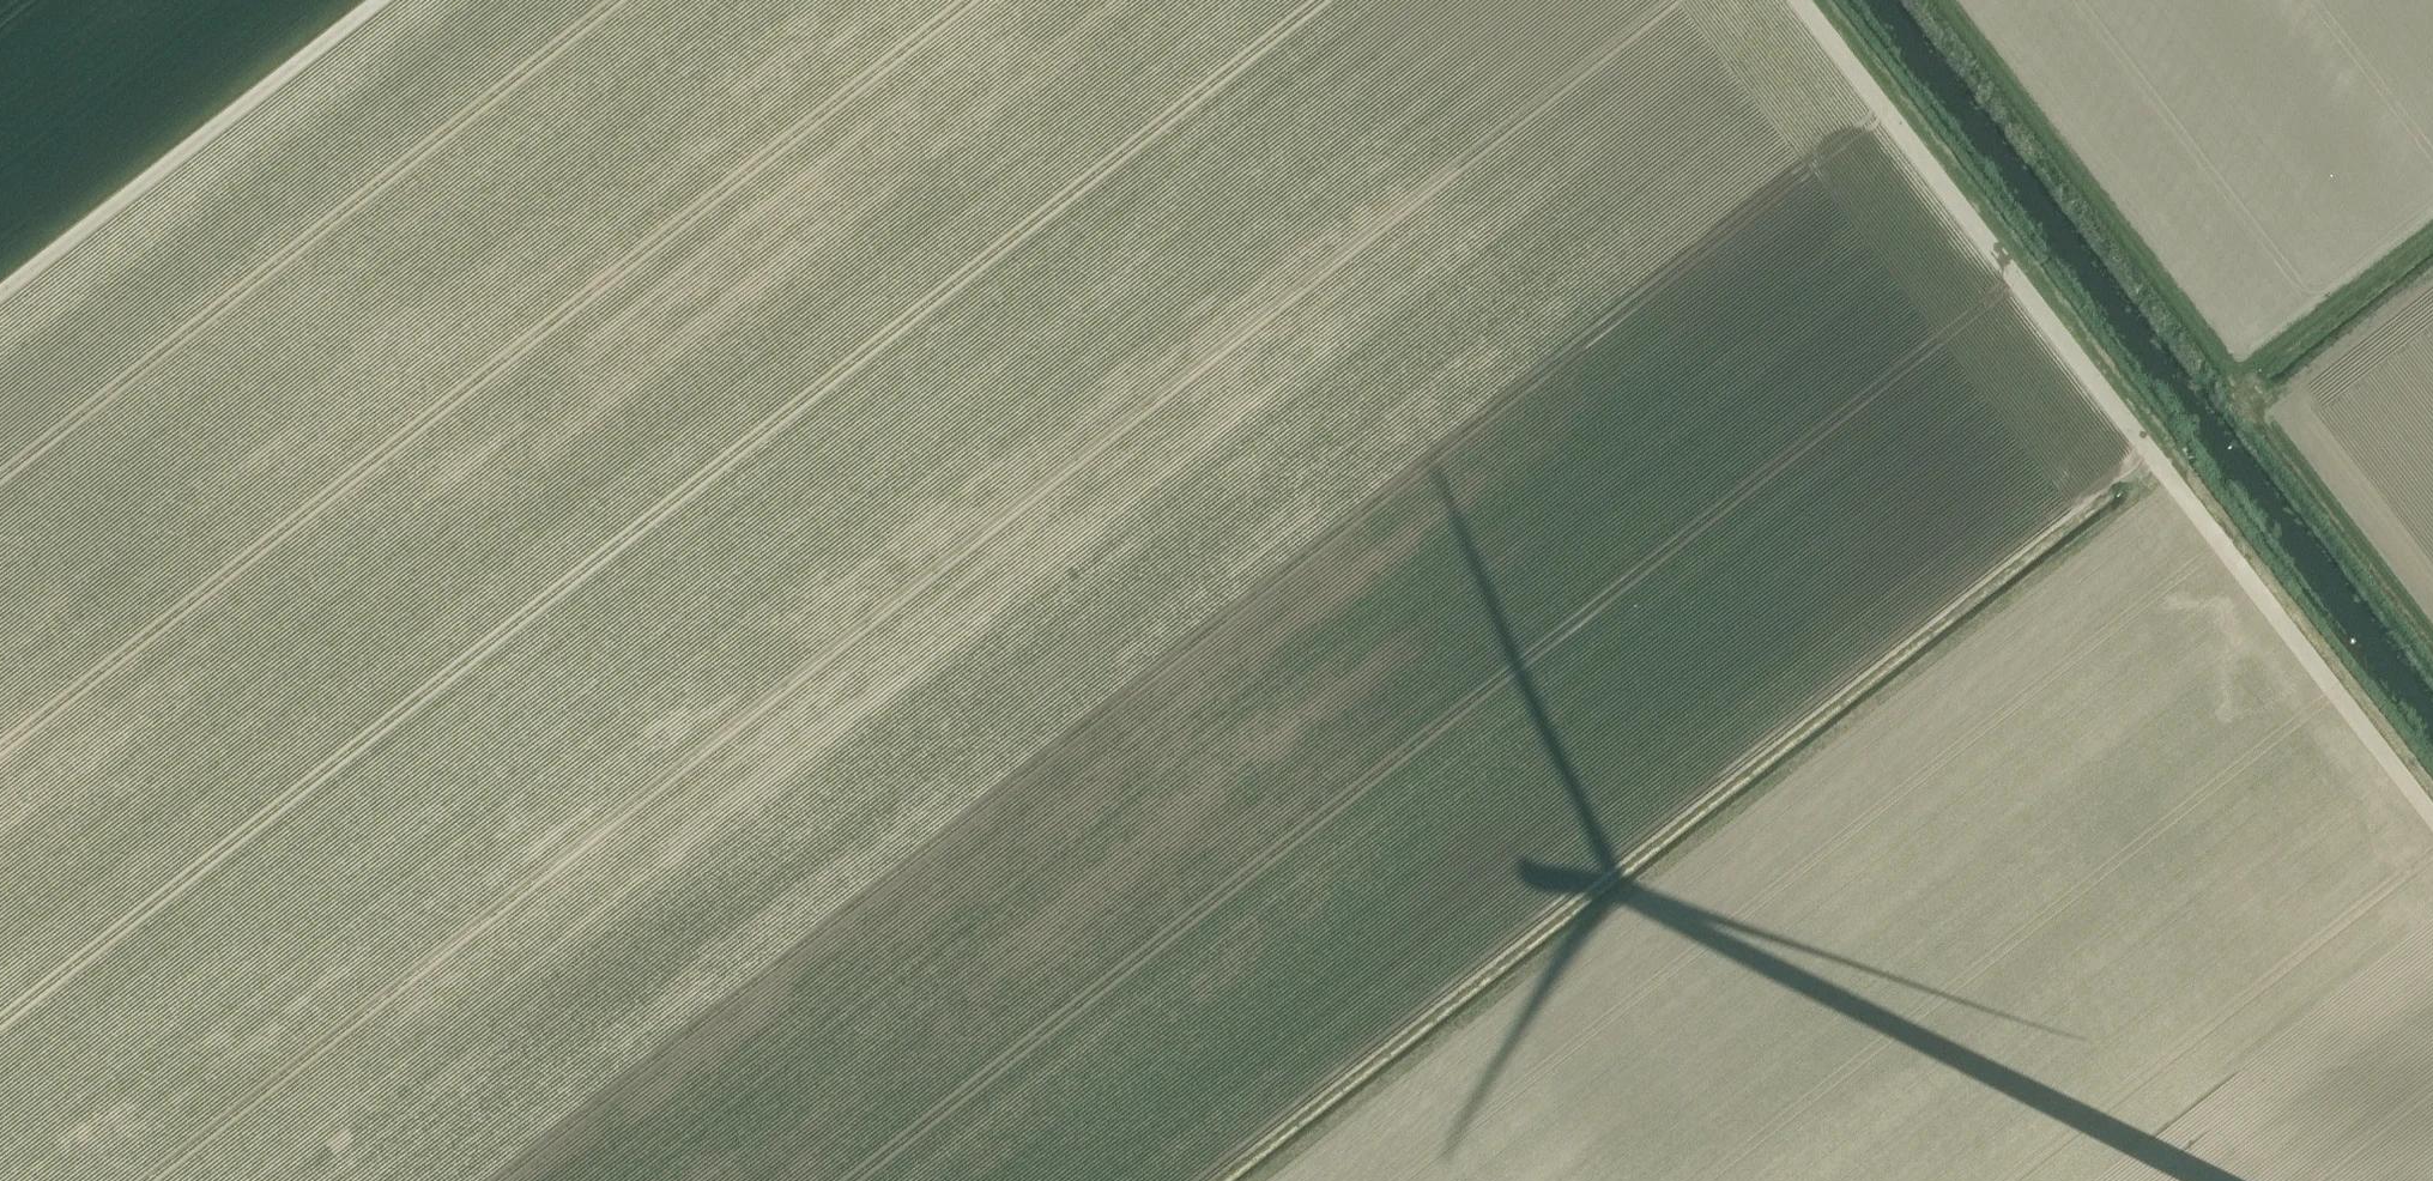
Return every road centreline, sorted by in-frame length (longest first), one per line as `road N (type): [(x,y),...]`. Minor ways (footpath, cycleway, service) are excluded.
road 1 (track): [(2432,821),(1799,0)]

